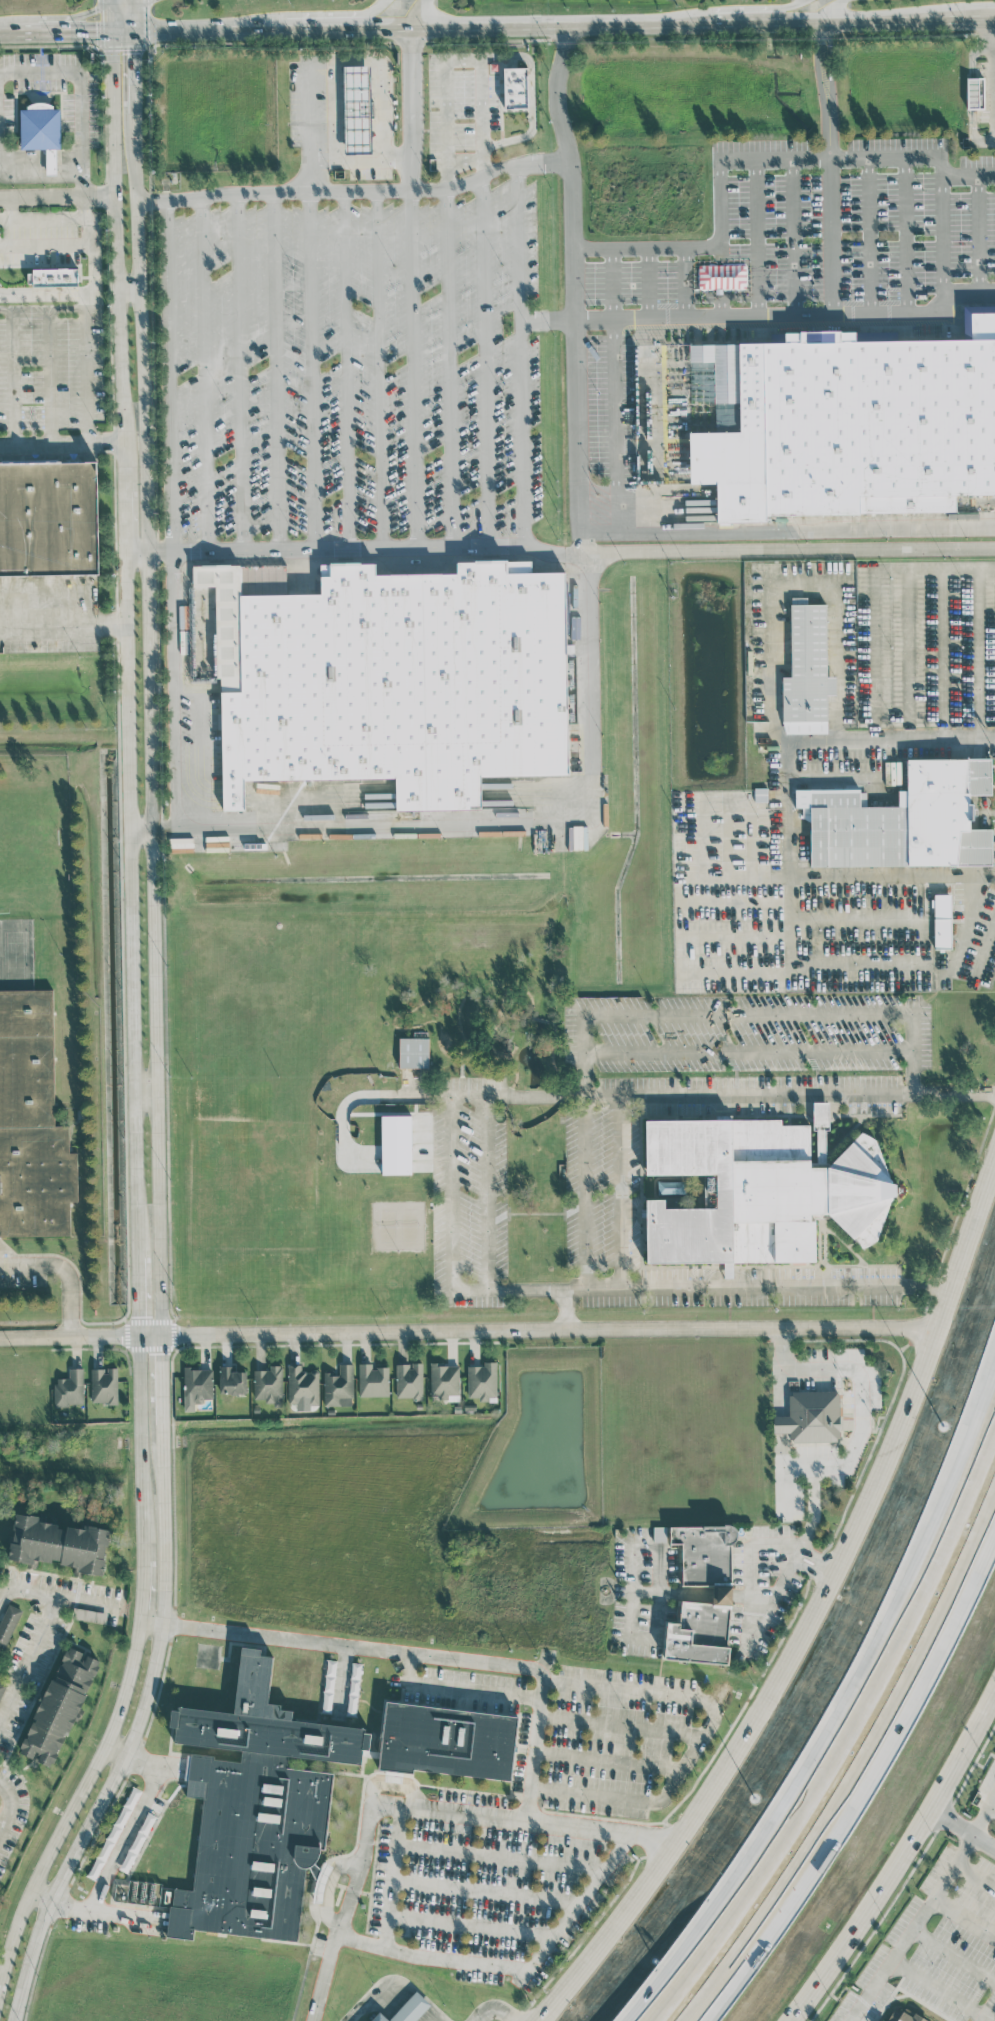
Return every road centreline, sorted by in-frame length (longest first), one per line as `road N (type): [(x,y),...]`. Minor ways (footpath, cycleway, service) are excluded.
road 1 (tertiary): [(19,2020),(50,1898),(147,1694),(167,1559),(136,37)]
road 2 (tertiary): [(111,38),(142,1617),(109,1736),(27,1892),(0,1984)]
road 3 (primary): [(994,1169),(875,1488),(773,1706),(599,1956),(543,2020)]
road 4 (residential): [(0,1339),(936,1333)]
road 5 (motorway): [(994,1408),(881,1664),(737,1911),(643,2020)]
road 6 (motorway): [(686,2020),(756,1928),(939,1619)]
road 7 (primary): [(787,2020),(847,1954),(912,1855),(994,1702)]
road 8 (secondary): [(374,33),(701,28)]
road 9 (motorway): [(994,1356),(925,1573)]
road 10 (secondary): [(786,24),(994,20)]
road 11 (motorway): [(939,1619),(994,1478)]
road 12 (motorway): [(939,1619),(994,1501)]
road 13 (secondary): [(678,29),(719,10),(800,0)]
road 14 (secondary): [(136,37),(262,34)]
road 15 (secondary): [(262,34),(382,0)]

